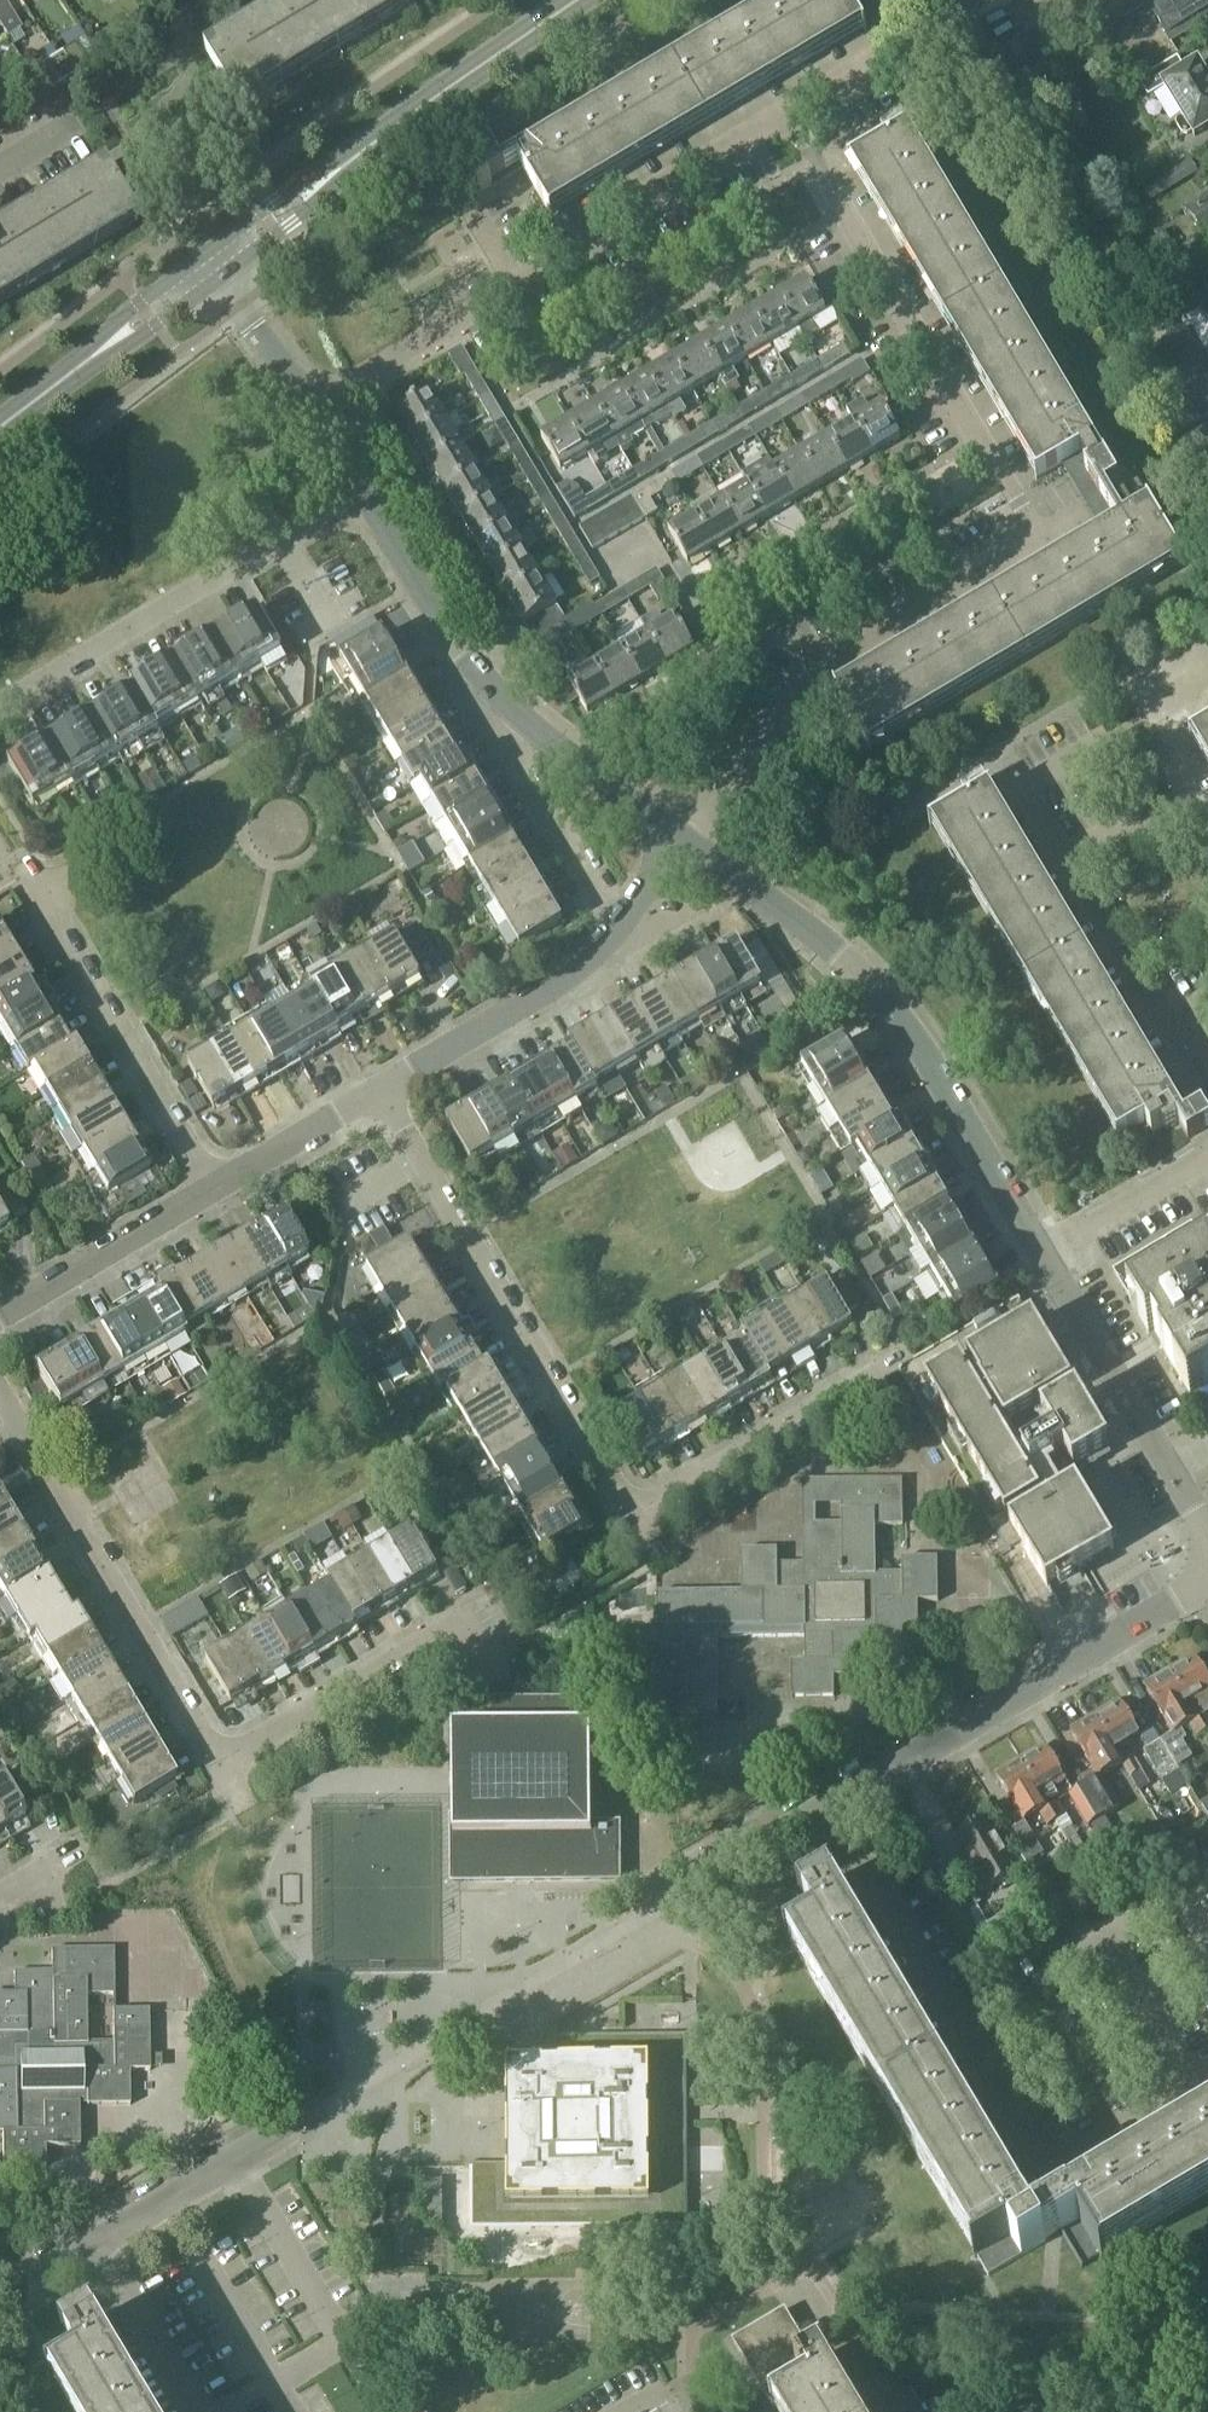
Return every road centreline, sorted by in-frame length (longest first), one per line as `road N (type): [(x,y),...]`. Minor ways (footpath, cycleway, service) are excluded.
road 1 (residential): [(1207,1536),(910,1027),(827,944),(683,837)]
road 2 (unclassified): [(892,1364),(638,1520),(381,1094)]
road 3 (residential): [(703,1877),(1207,1581)]
road 4 (residential): [(325,406),(573,256),(587,229),(785,111)]
road 5 (unclassified): [(1038,533),(785,111)]
road 6 (residential): [(683,837),(569,758),(497,694),(453,638),(365,484)]
road 7 (residential): [(683,837),(779,682),(1038,533)]
road 8 (tertiary): [(217,257),(579,0)]
road 9 (unclassified): [(219,1764),(0,1400)]
road 10 (residential): [(381,1094),(602,947),(683,837)]
road 11 (residential): [(217,1191),(29,874)]
road 12 (residential): [(0,707),(289,535)]
road 13 (unclassified): [(219,1764),(446,1630),(472,1665)]
road 14 (tertiary): [(0,426),(217,257)]
road 15 (unclassified): [(0,2297),(227,2159)]
road 16 (residential): [(0,1319),(217,1191)]
road 17 (residential): [(217,1191),(381,1094)]
road 18 (residential): [(325,406),(217,257)]
road 19 (unclassified): [(785,111),(888,46)]

